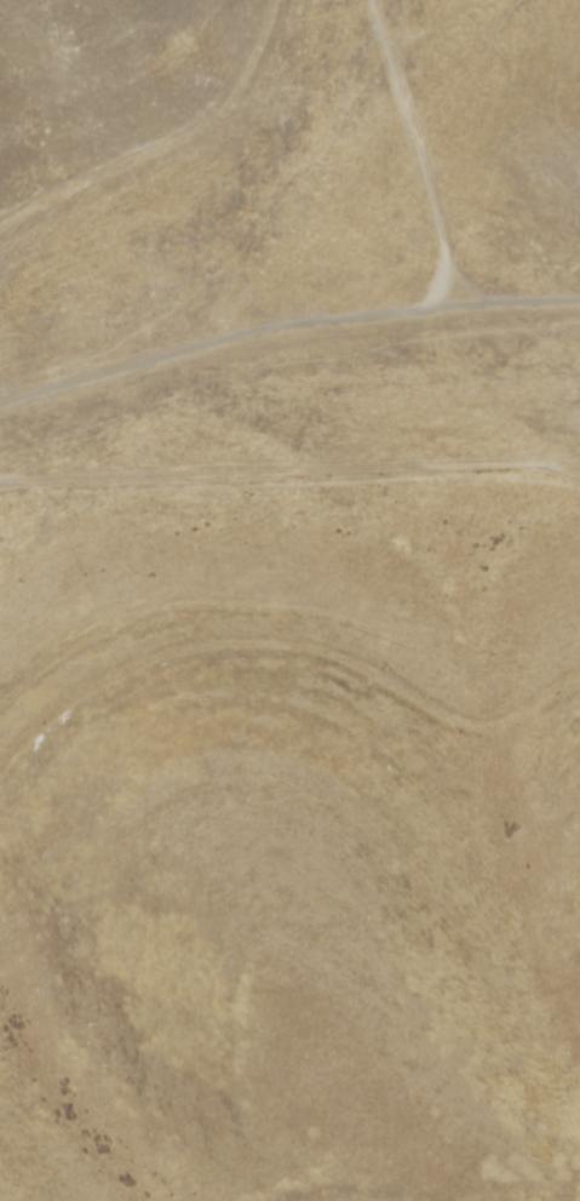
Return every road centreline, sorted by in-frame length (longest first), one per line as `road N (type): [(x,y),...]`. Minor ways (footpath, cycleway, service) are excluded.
road 1 (track): [(361,0),(449,255),(421,320),(211,349),(0,408)]

